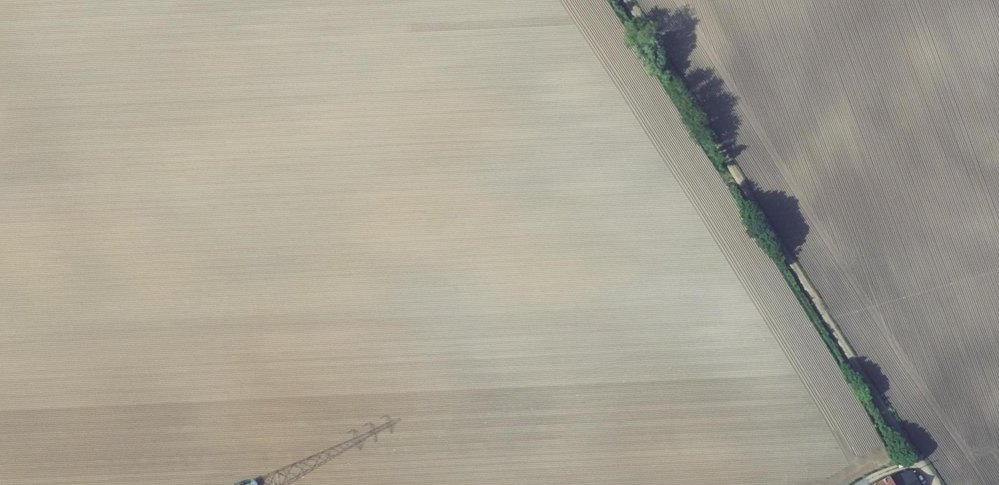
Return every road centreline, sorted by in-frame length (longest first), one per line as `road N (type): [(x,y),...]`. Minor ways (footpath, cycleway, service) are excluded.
road 1 (track): [(619,0),(920,465)]

